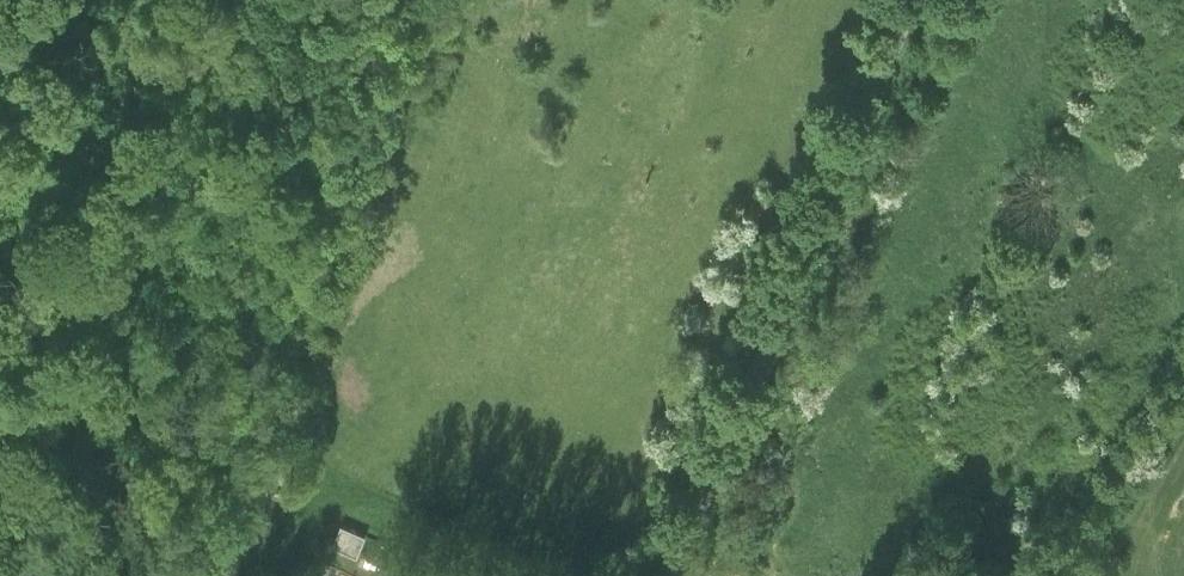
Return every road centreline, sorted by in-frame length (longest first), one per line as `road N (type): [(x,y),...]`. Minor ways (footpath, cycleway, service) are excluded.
road 1 (residential): [(684,575),(918,0)]

